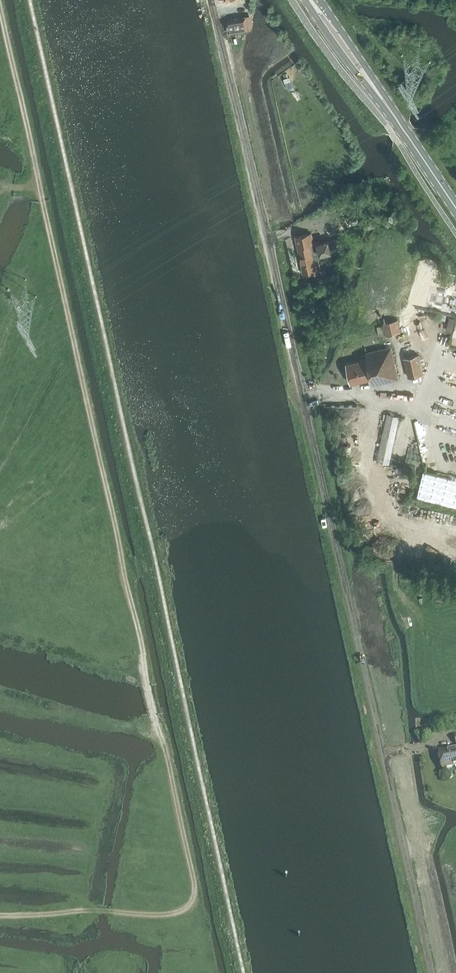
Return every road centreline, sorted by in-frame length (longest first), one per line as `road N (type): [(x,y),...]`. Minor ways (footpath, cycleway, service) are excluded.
road 1 (track): [(0,915),(94,908),(160,916),(187,909),(195,896),(164,742),(144,722),(149,670),(0,2)]
road 2 (unclassified): [(432,972),(211,0)]
road 3 (primary): [(455,207),(315,0)]

